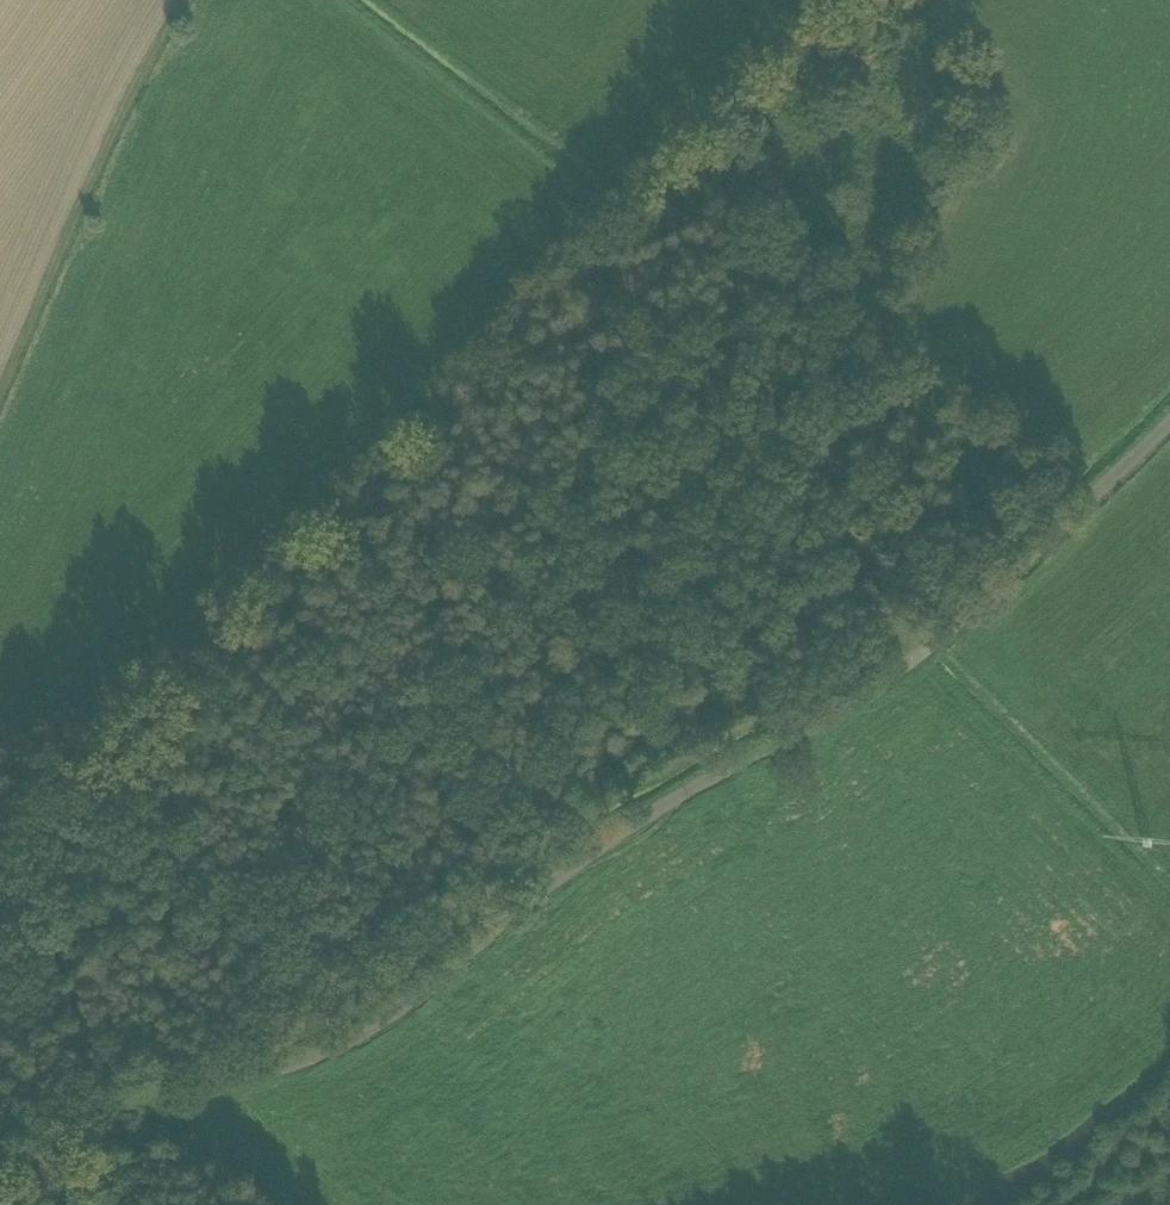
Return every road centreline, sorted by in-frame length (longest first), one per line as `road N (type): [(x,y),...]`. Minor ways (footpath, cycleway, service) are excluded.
road 1 (unclassified): [(1169,422),(918,659),(592,851),(417,999),(343,1046),(0,1156)]
road 2 (track): [(0,391),(109,141),(184,0)]
road 3 (track): [(963,618),(897,535),(930,352)]

